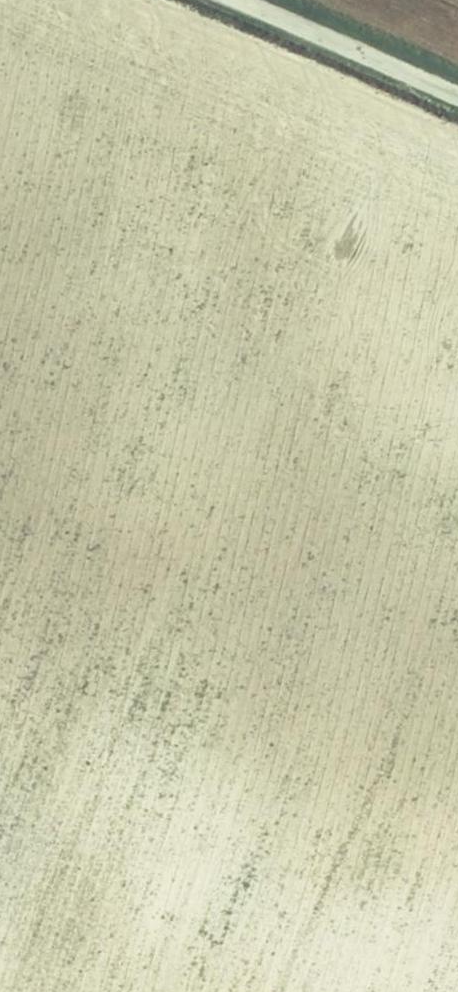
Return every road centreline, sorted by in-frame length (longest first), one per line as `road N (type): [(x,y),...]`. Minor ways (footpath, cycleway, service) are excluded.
road 1 (tertiary): [(457,96),(241,0)]

